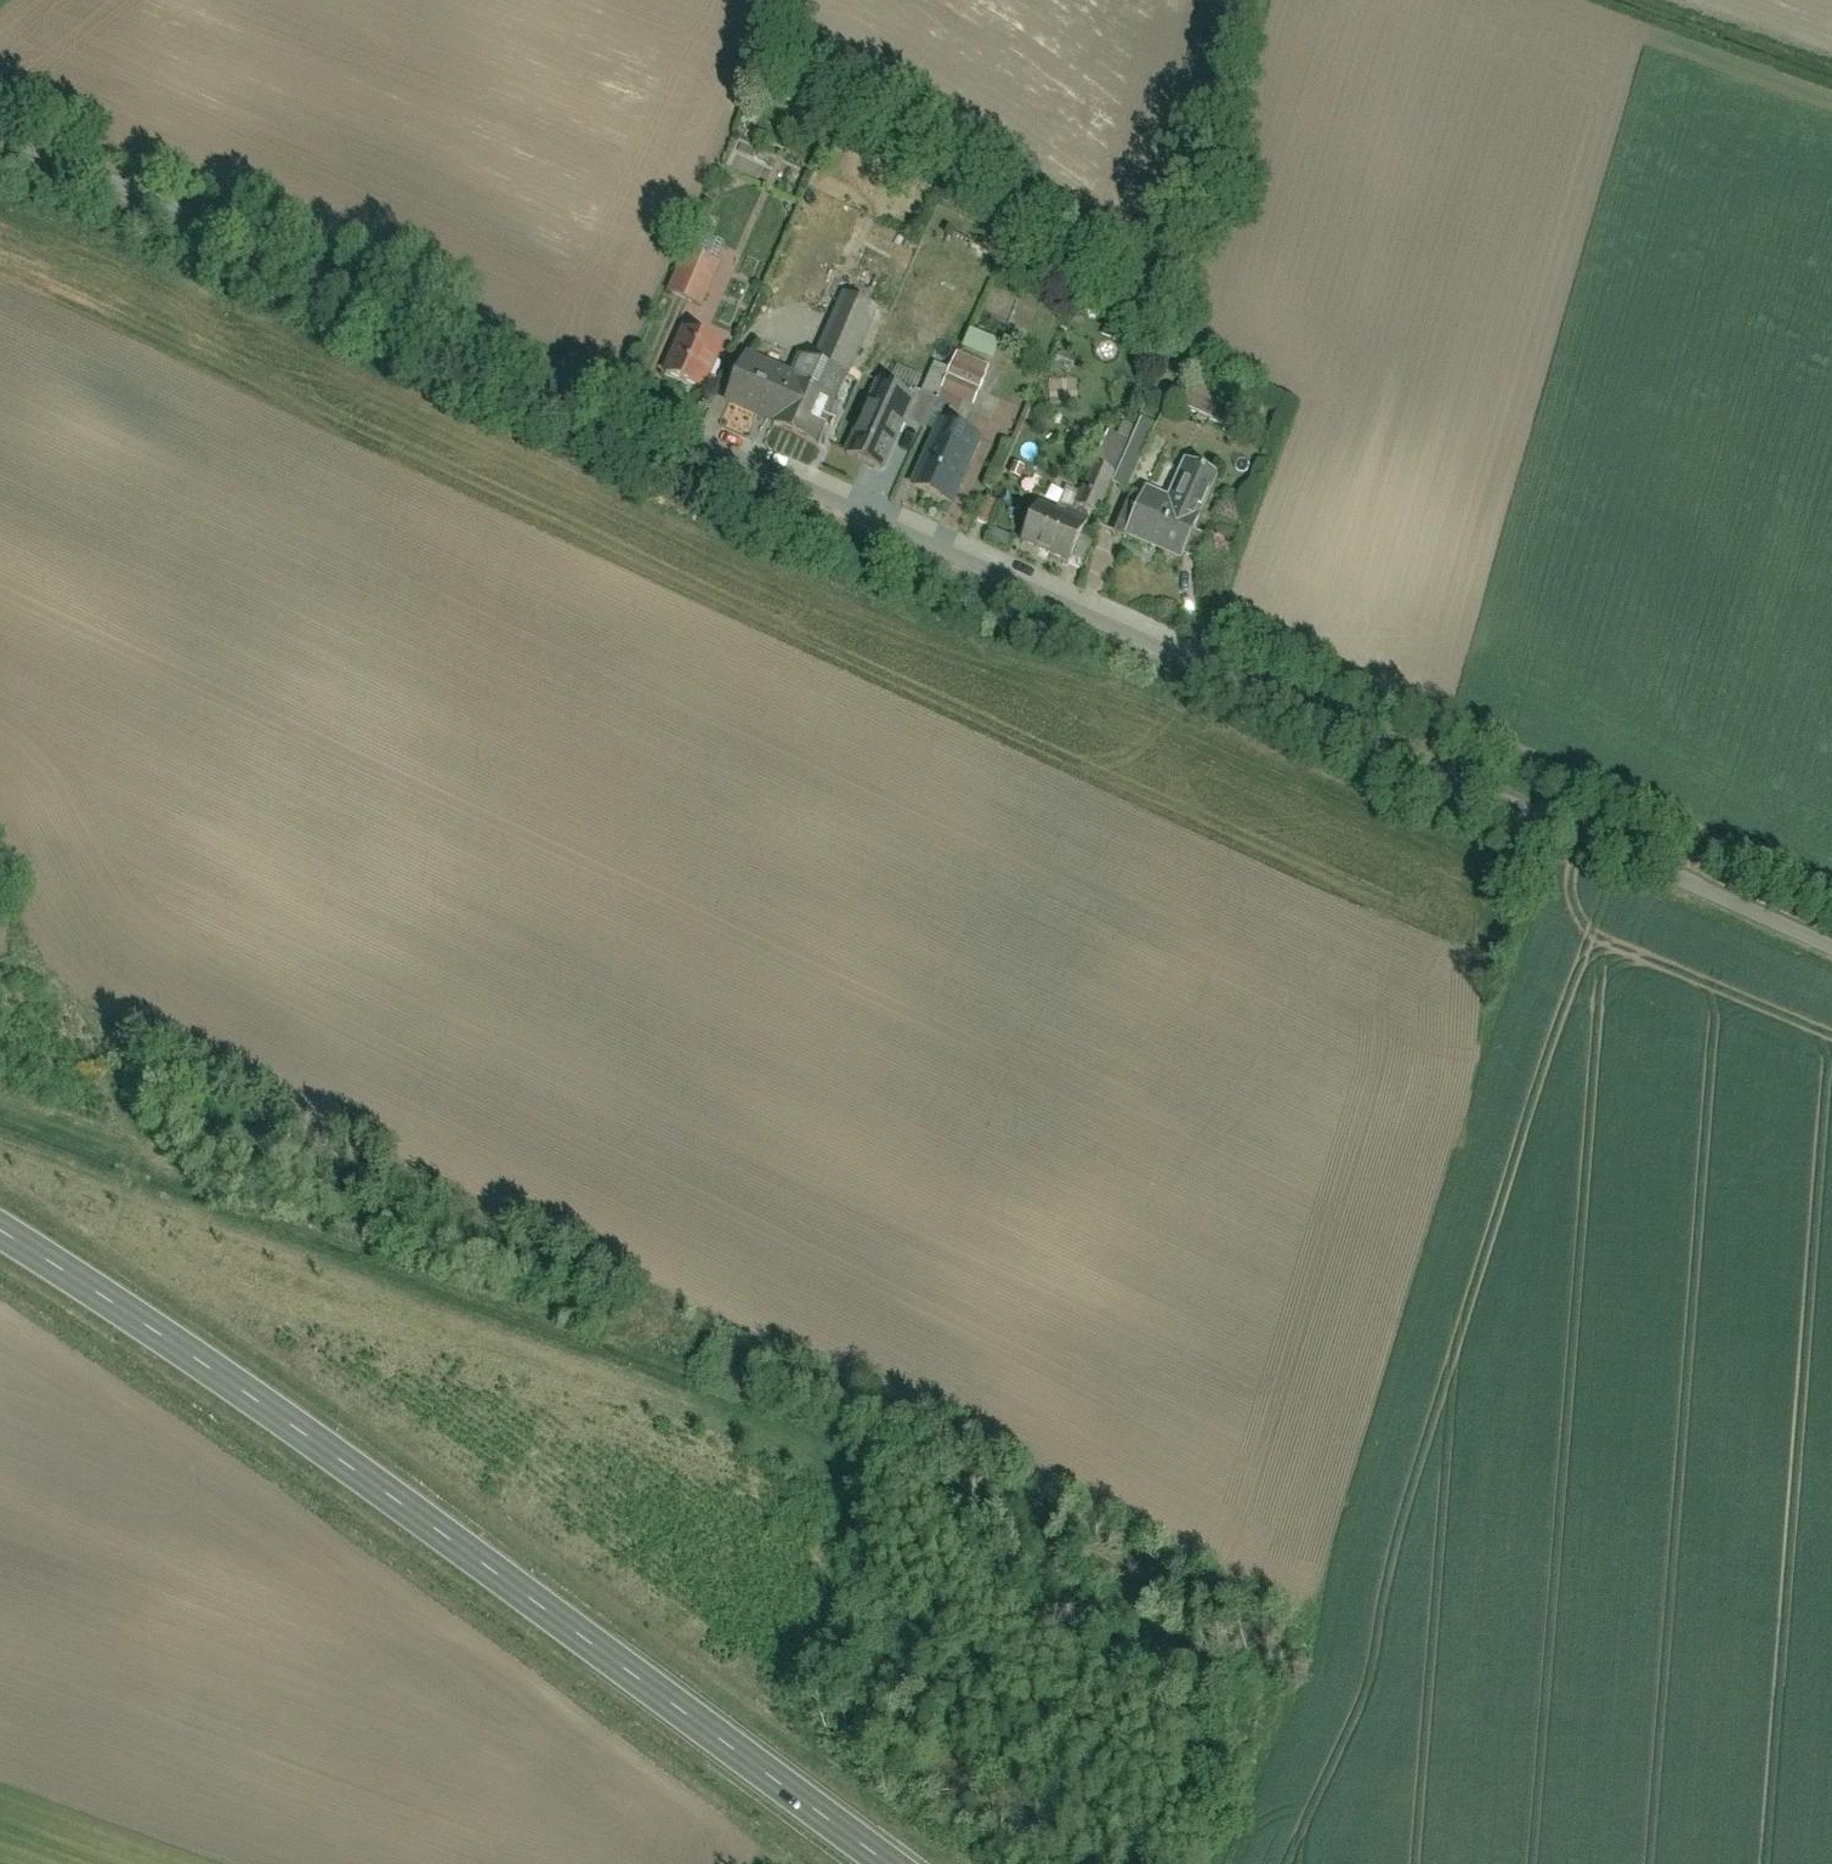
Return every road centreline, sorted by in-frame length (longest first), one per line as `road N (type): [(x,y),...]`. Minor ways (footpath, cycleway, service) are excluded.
road 1 (residential): [(1831,944),(0,137)]
road 2 (primary): [(0,1234),(897,1863)]

